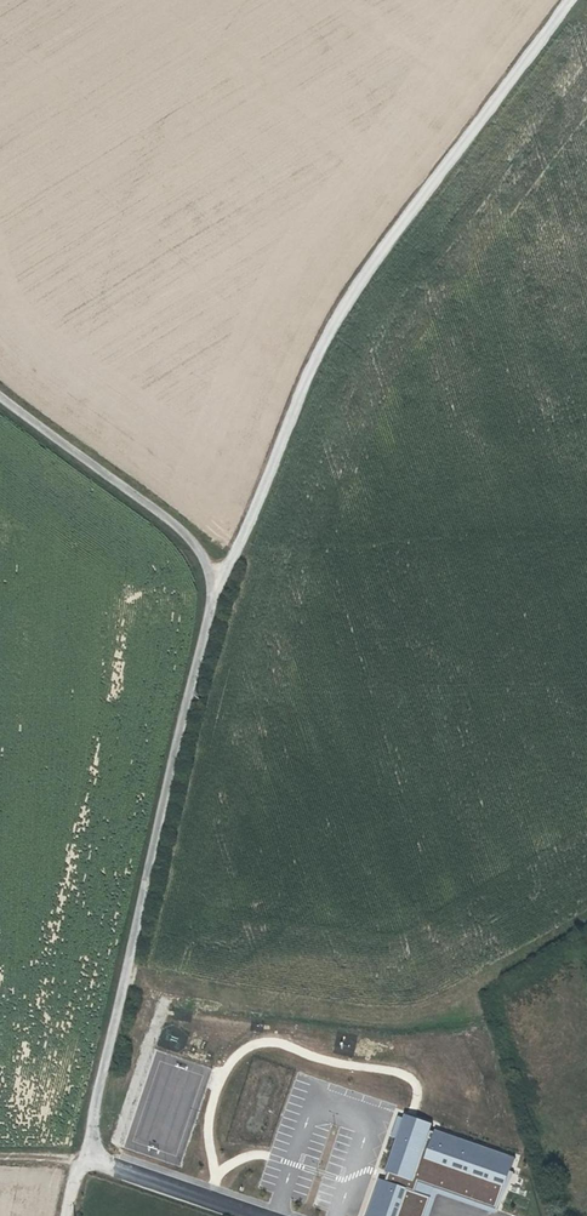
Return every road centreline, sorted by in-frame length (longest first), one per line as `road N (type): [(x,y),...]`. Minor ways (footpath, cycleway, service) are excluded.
road 1 (unclassified): [(96,1158),(95,1097),(210,599),(206,563),(184,532),(0,394)]
road 2 (track): [(210,599),(335,321),(580,0)]
road 3 (unclassified): [(245,1215),(96,1158)]

